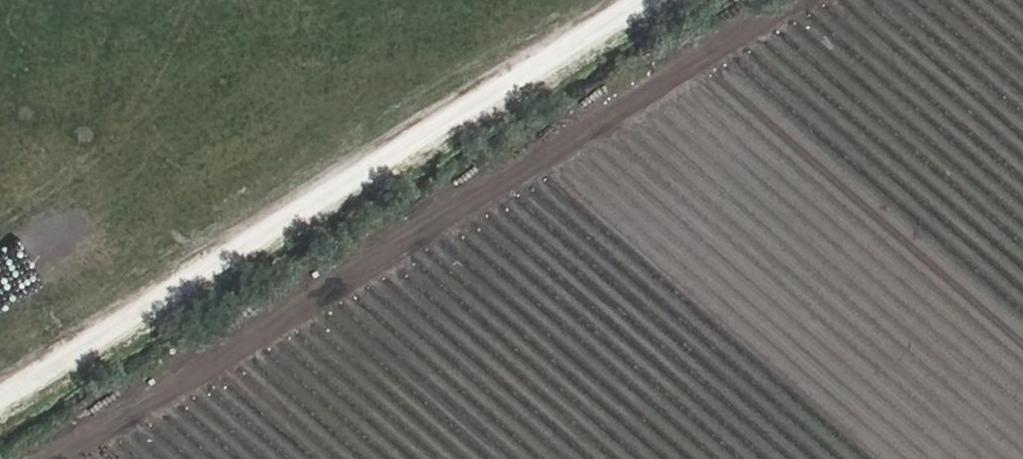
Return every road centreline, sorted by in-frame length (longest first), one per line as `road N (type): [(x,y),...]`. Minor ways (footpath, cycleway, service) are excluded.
road 1 (track): [(647,0),(0,402)]

